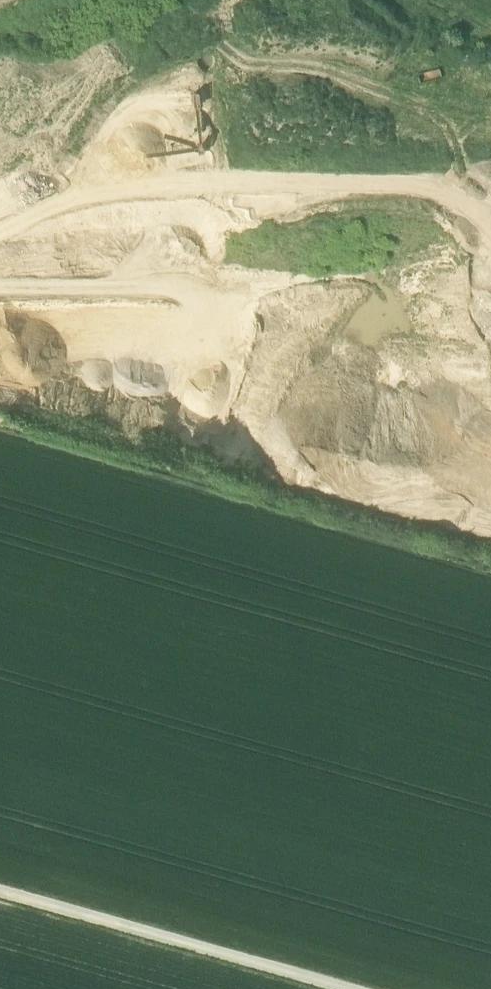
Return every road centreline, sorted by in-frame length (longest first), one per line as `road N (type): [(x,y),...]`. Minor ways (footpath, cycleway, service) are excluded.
road 1 (track): [(352,988),(0,890)]

